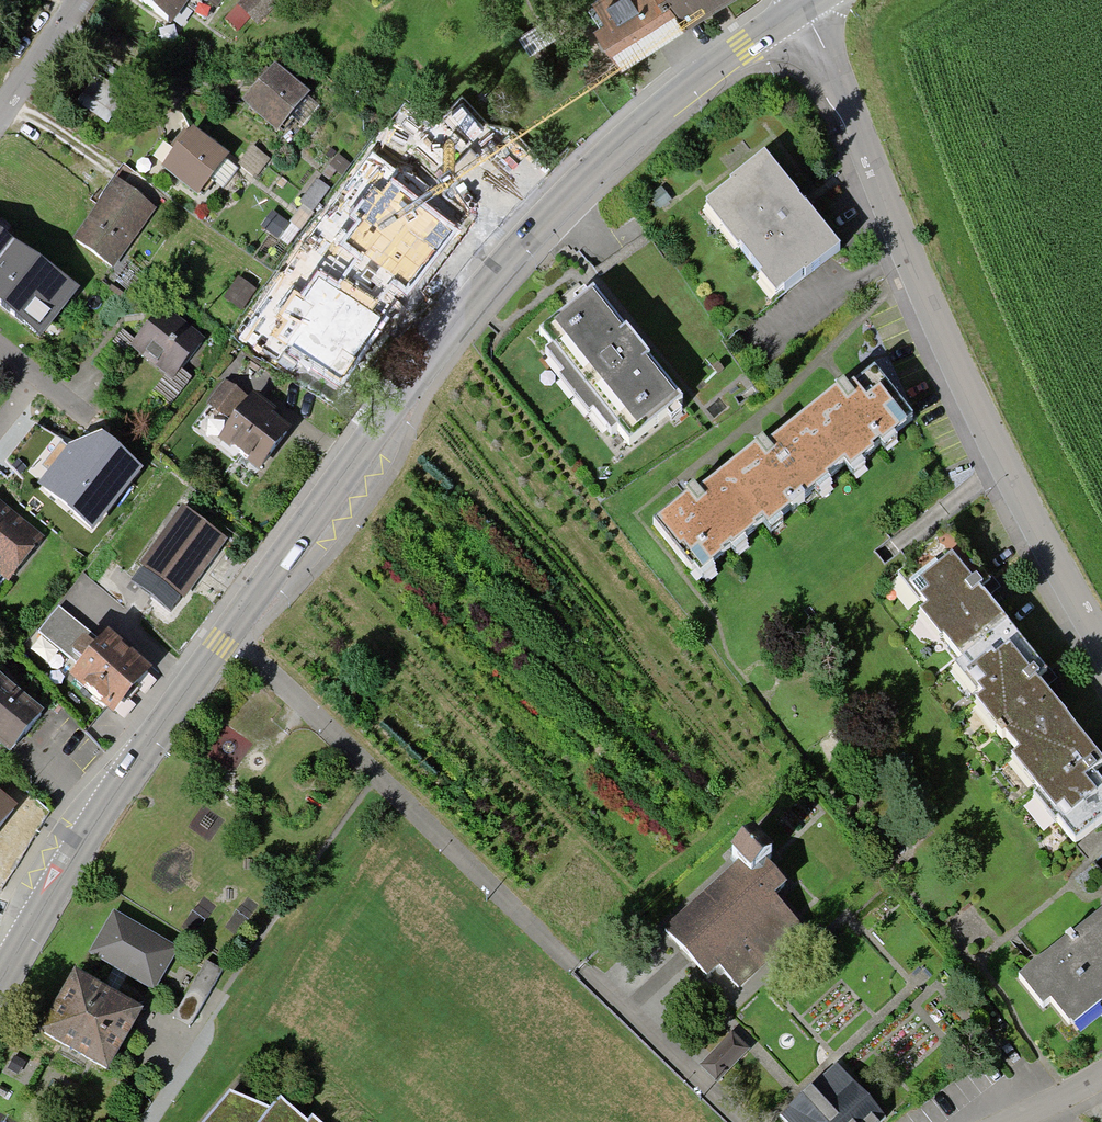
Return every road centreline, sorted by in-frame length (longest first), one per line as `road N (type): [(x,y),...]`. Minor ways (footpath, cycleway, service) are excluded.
road 1 (tertiary): [(803,5),(741,46),(609,155),(474,298),(243,605),(53,882),(0,977)]
road 2 (residential): [(803,5),(964,381),(1101,639)]
road 3 (residential): [(0,100),(67,0)]

